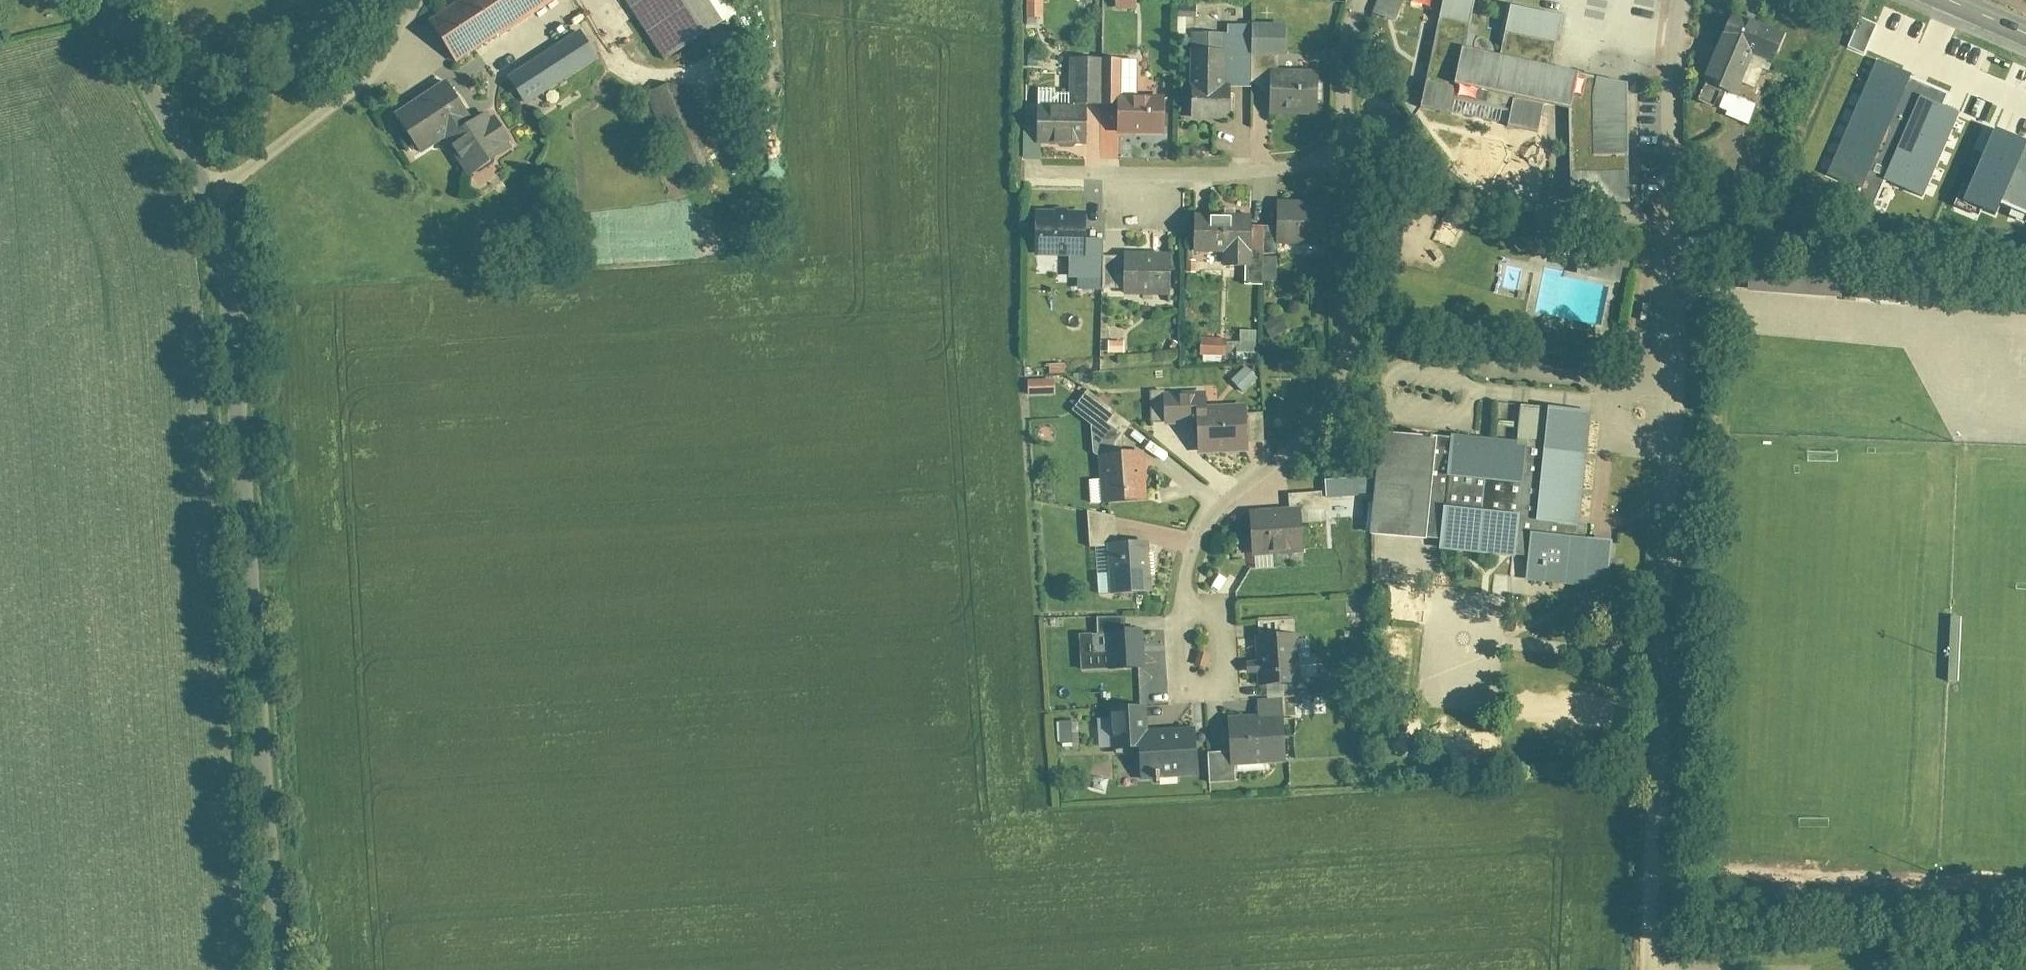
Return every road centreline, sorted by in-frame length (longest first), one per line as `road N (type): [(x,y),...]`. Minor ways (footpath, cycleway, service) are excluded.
road 1 (tertiary): [(279,969),(224,253),(212,203),(105,0)]
road 2 (residential): [(1681,0),(1646,969)]
road 3 (residential): [(1348,155),(1348,359),(1337,396),(1302,441),(1225,501),(1202,533),(1187,583),(1188,649)]
road 4 (residential): [(1041,171),(1248,172),(1348,155)]
road 5 (residential): [(1362,0),(1347,78),(1348,155)]

